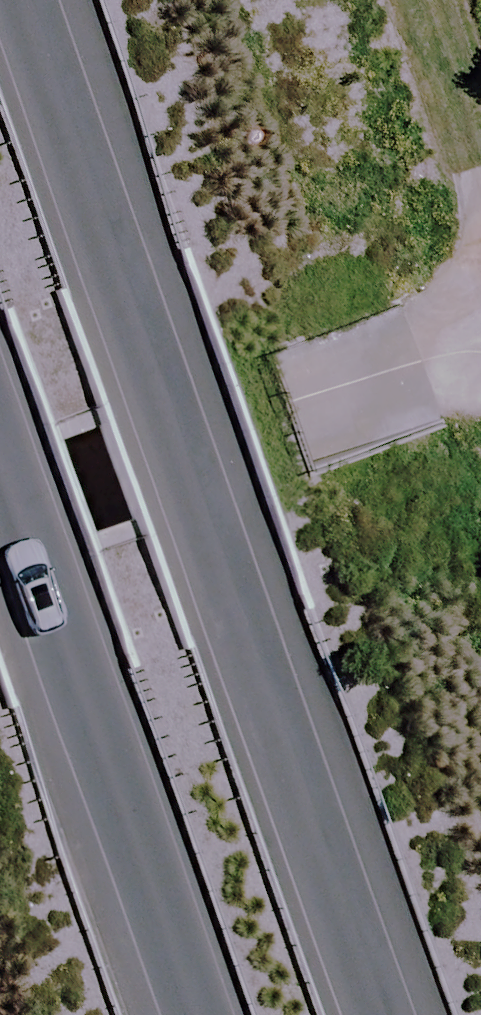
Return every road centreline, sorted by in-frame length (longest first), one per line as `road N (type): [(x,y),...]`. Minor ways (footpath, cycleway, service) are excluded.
road 1 (secondary): [(39,0),(390,1014)]
road 2 (secondary): [(200,1014),(0,436)]

